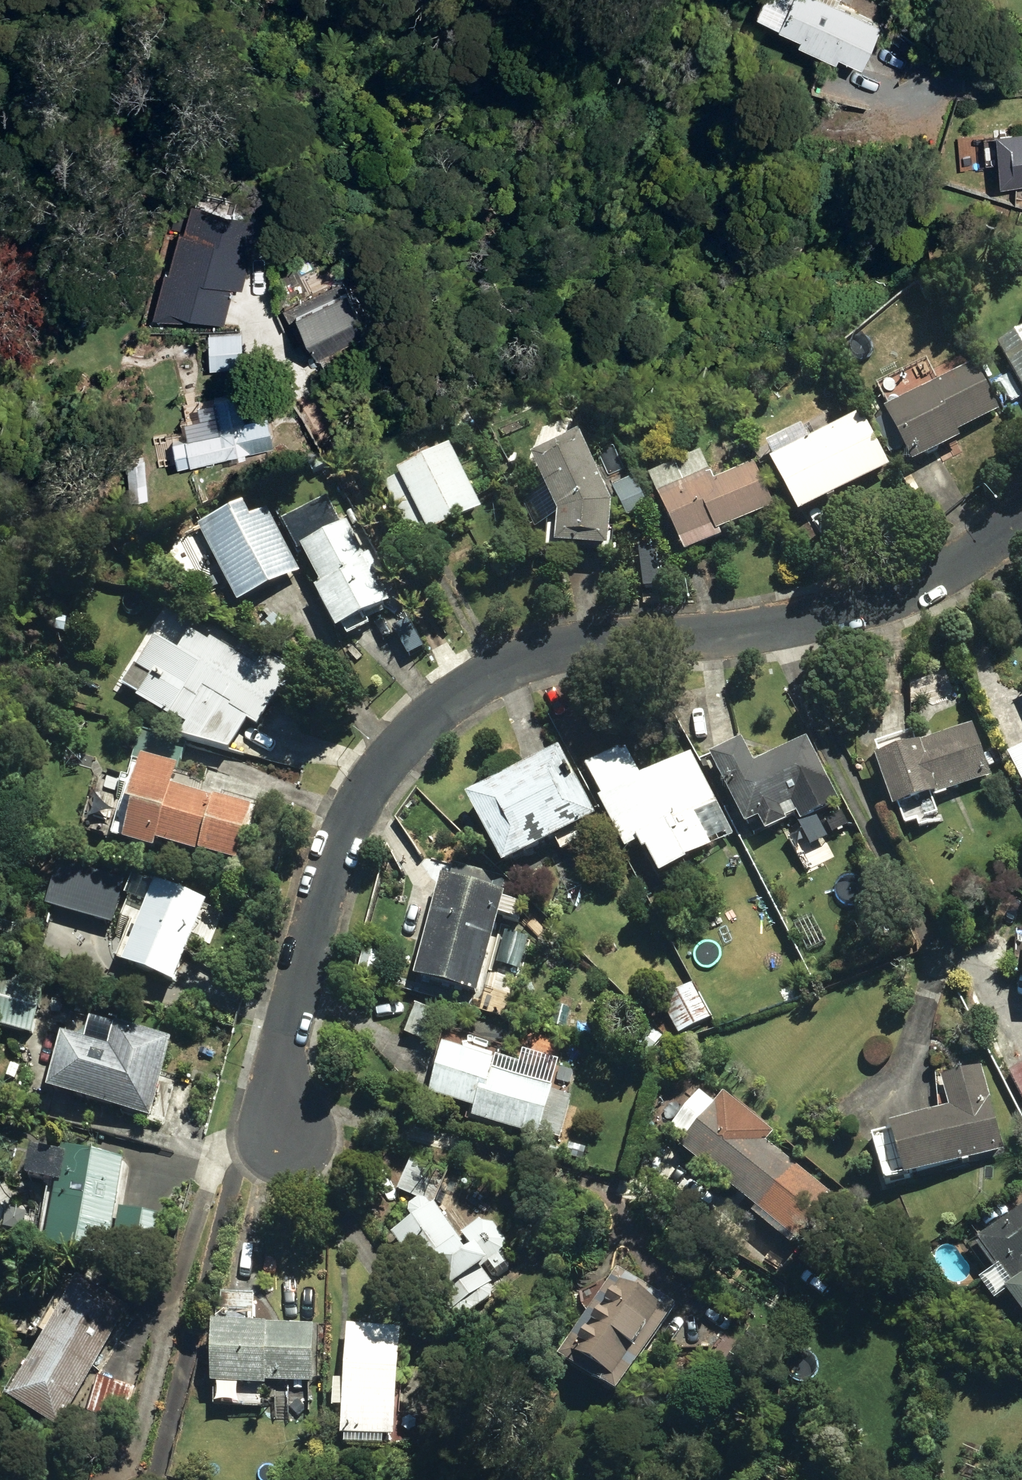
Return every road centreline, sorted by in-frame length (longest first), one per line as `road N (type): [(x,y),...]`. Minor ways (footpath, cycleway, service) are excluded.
road 1 (residential): [(283,1136),(303,967),(329,878),(356,808),(401,741),(467,689),(538,654),(791,622),(900,592),(1021,516)]

